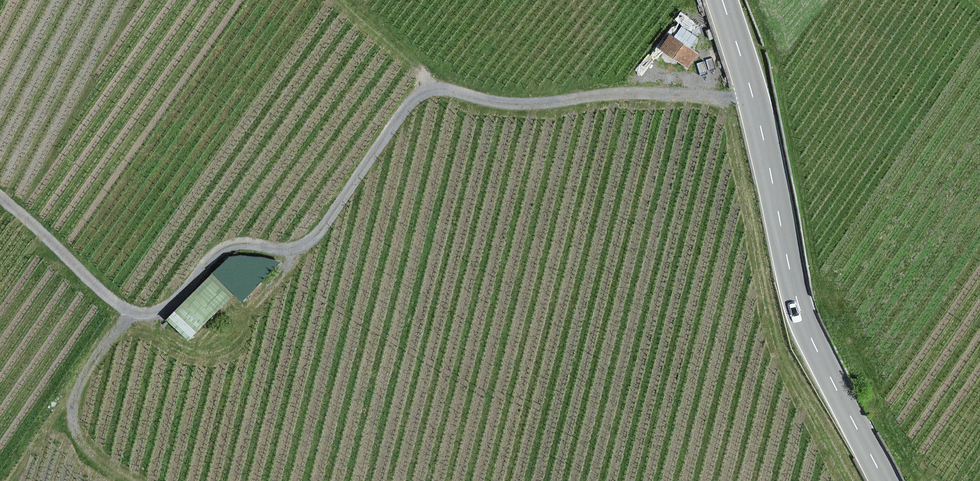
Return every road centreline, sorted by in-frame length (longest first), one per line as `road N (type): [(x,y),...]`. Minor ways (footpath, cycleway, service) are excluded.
road 1 (track): [(0,200),(109,300),(152,314),(227,244),(289,248),(313,239),(420,99),(446,93),(523,109),(607,93),(754,105)]
road 2 (secondary): [(884,480),(797,306),(725,0)]
road 3 (track): [(132,313),(79,380),(69,412),(91,456),(123,480)]

